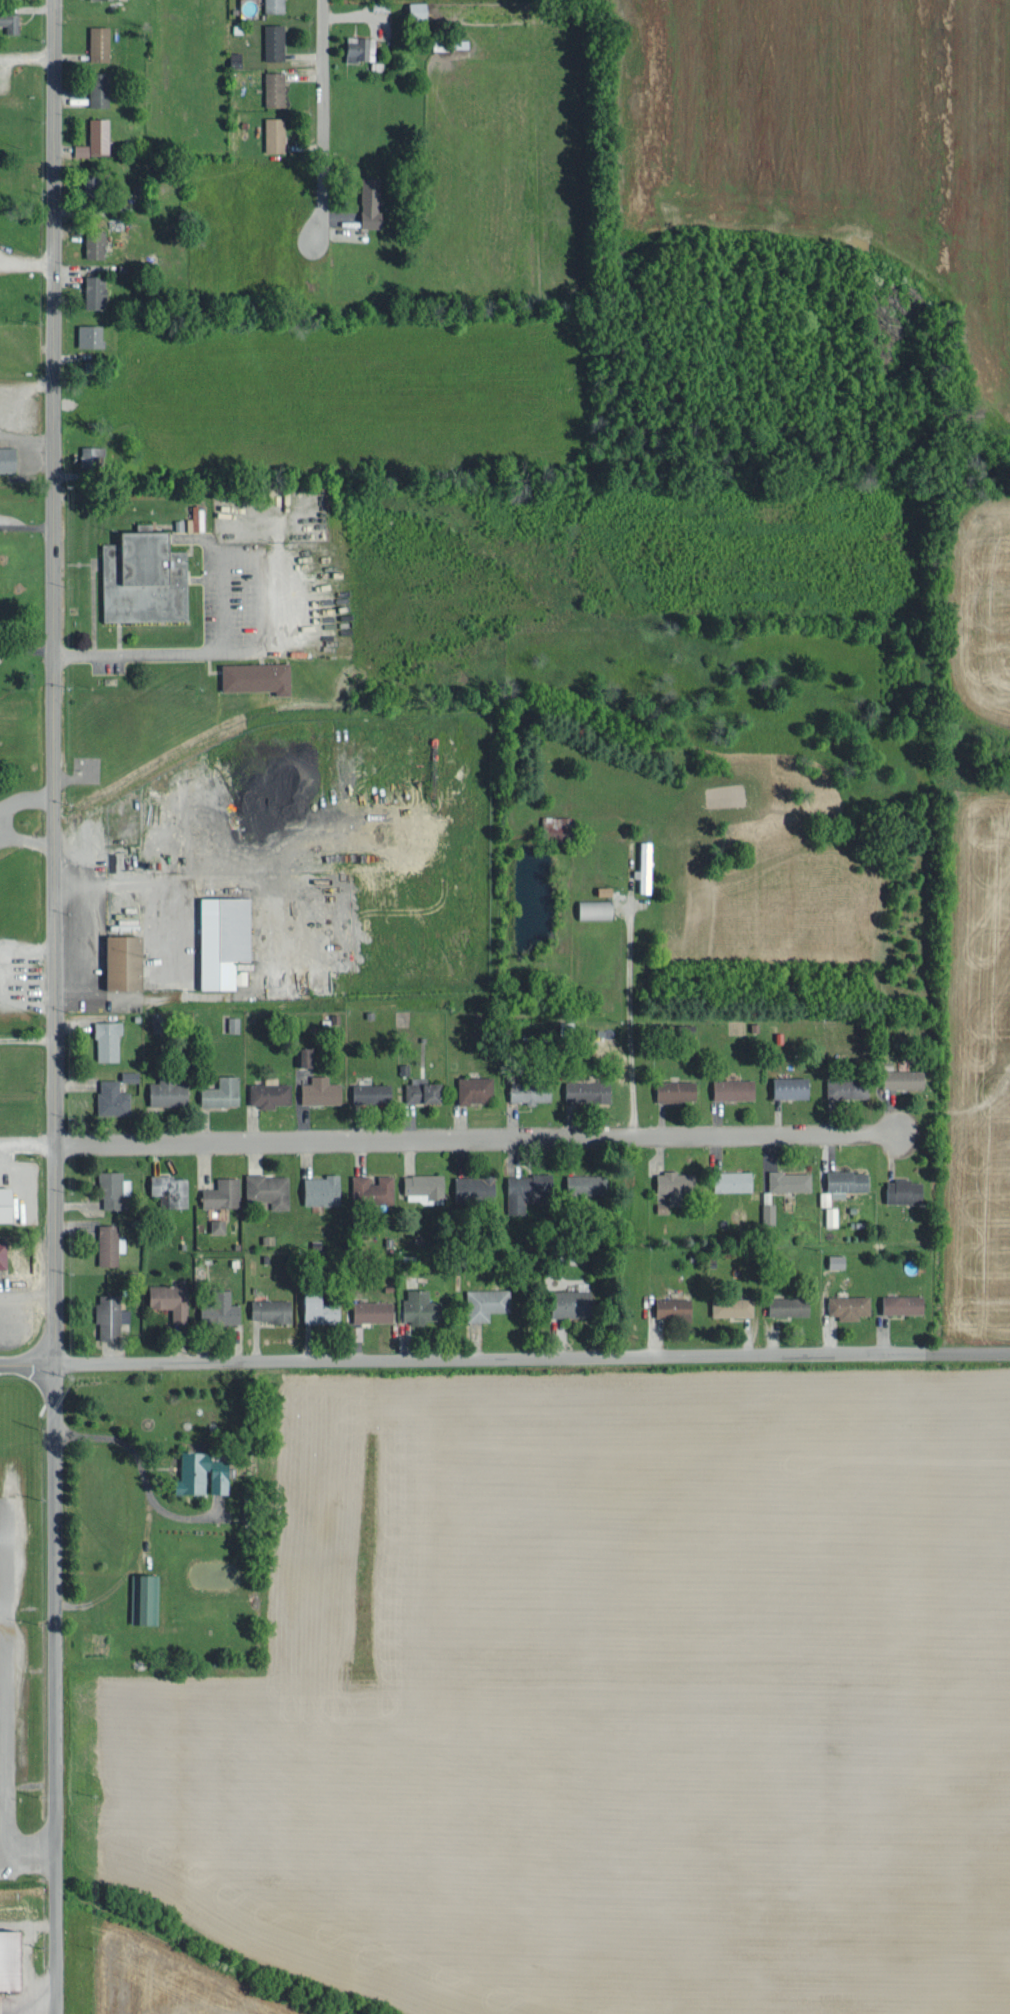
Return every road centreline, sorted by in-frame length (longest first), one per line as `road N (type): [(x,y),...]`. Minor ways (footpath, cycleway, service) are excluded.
road 1 (residential): [(54,1409),(53,0)]
road 2 (residential): [(0,1364),(1009,1353)]
road 3 (residential): [(897,1133),(53,1139)]
road 4 (residential): [(56,2013),(54,1409)]
road 5 (residential): [(322,235),(321,0)]

